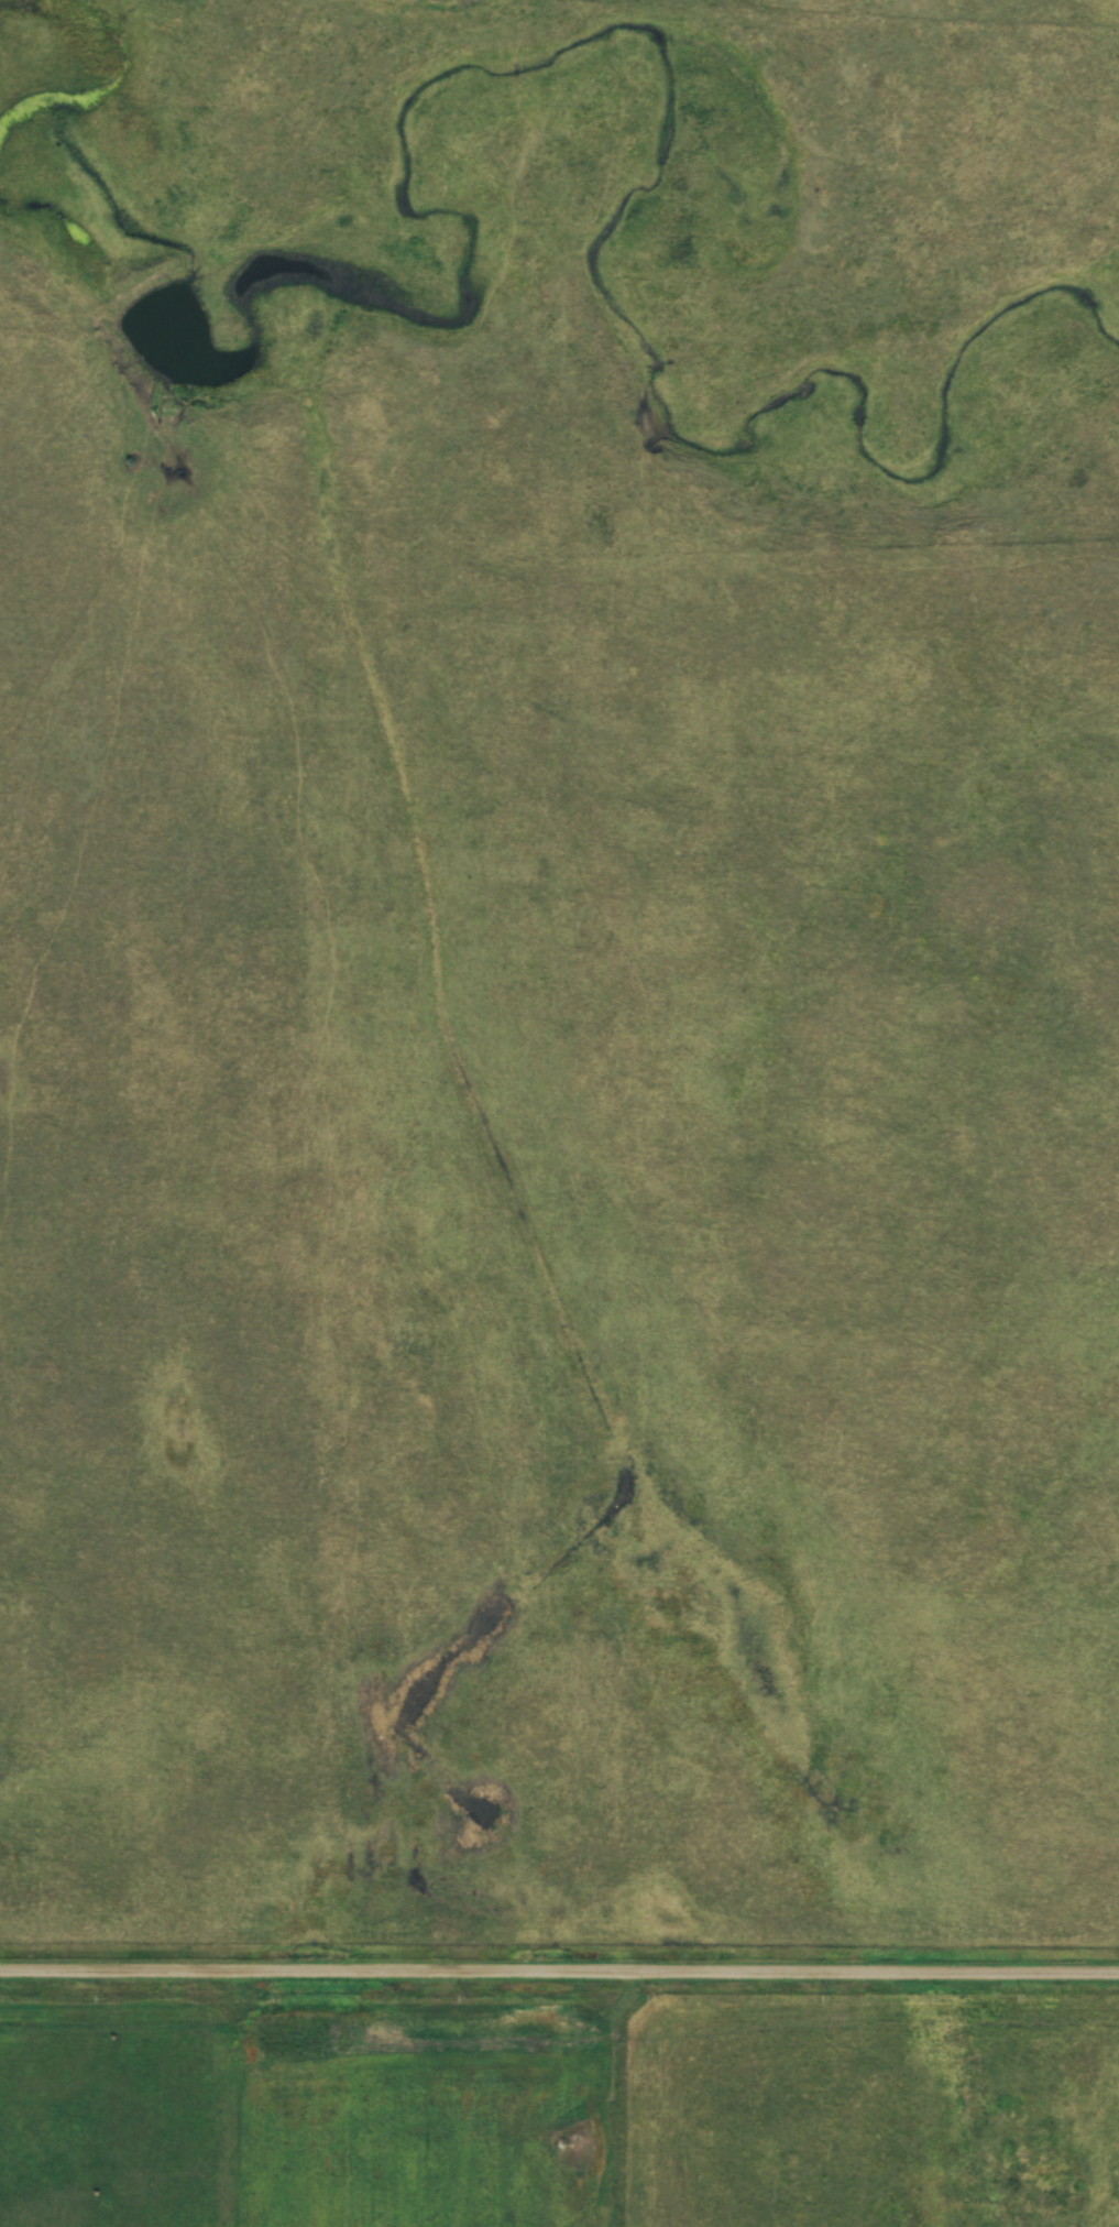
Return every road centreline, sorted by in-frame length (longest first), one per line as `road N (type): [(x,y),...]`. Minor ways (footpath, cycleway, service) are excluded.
road 1 (residential): [(1118,1974),(0,1973)]

